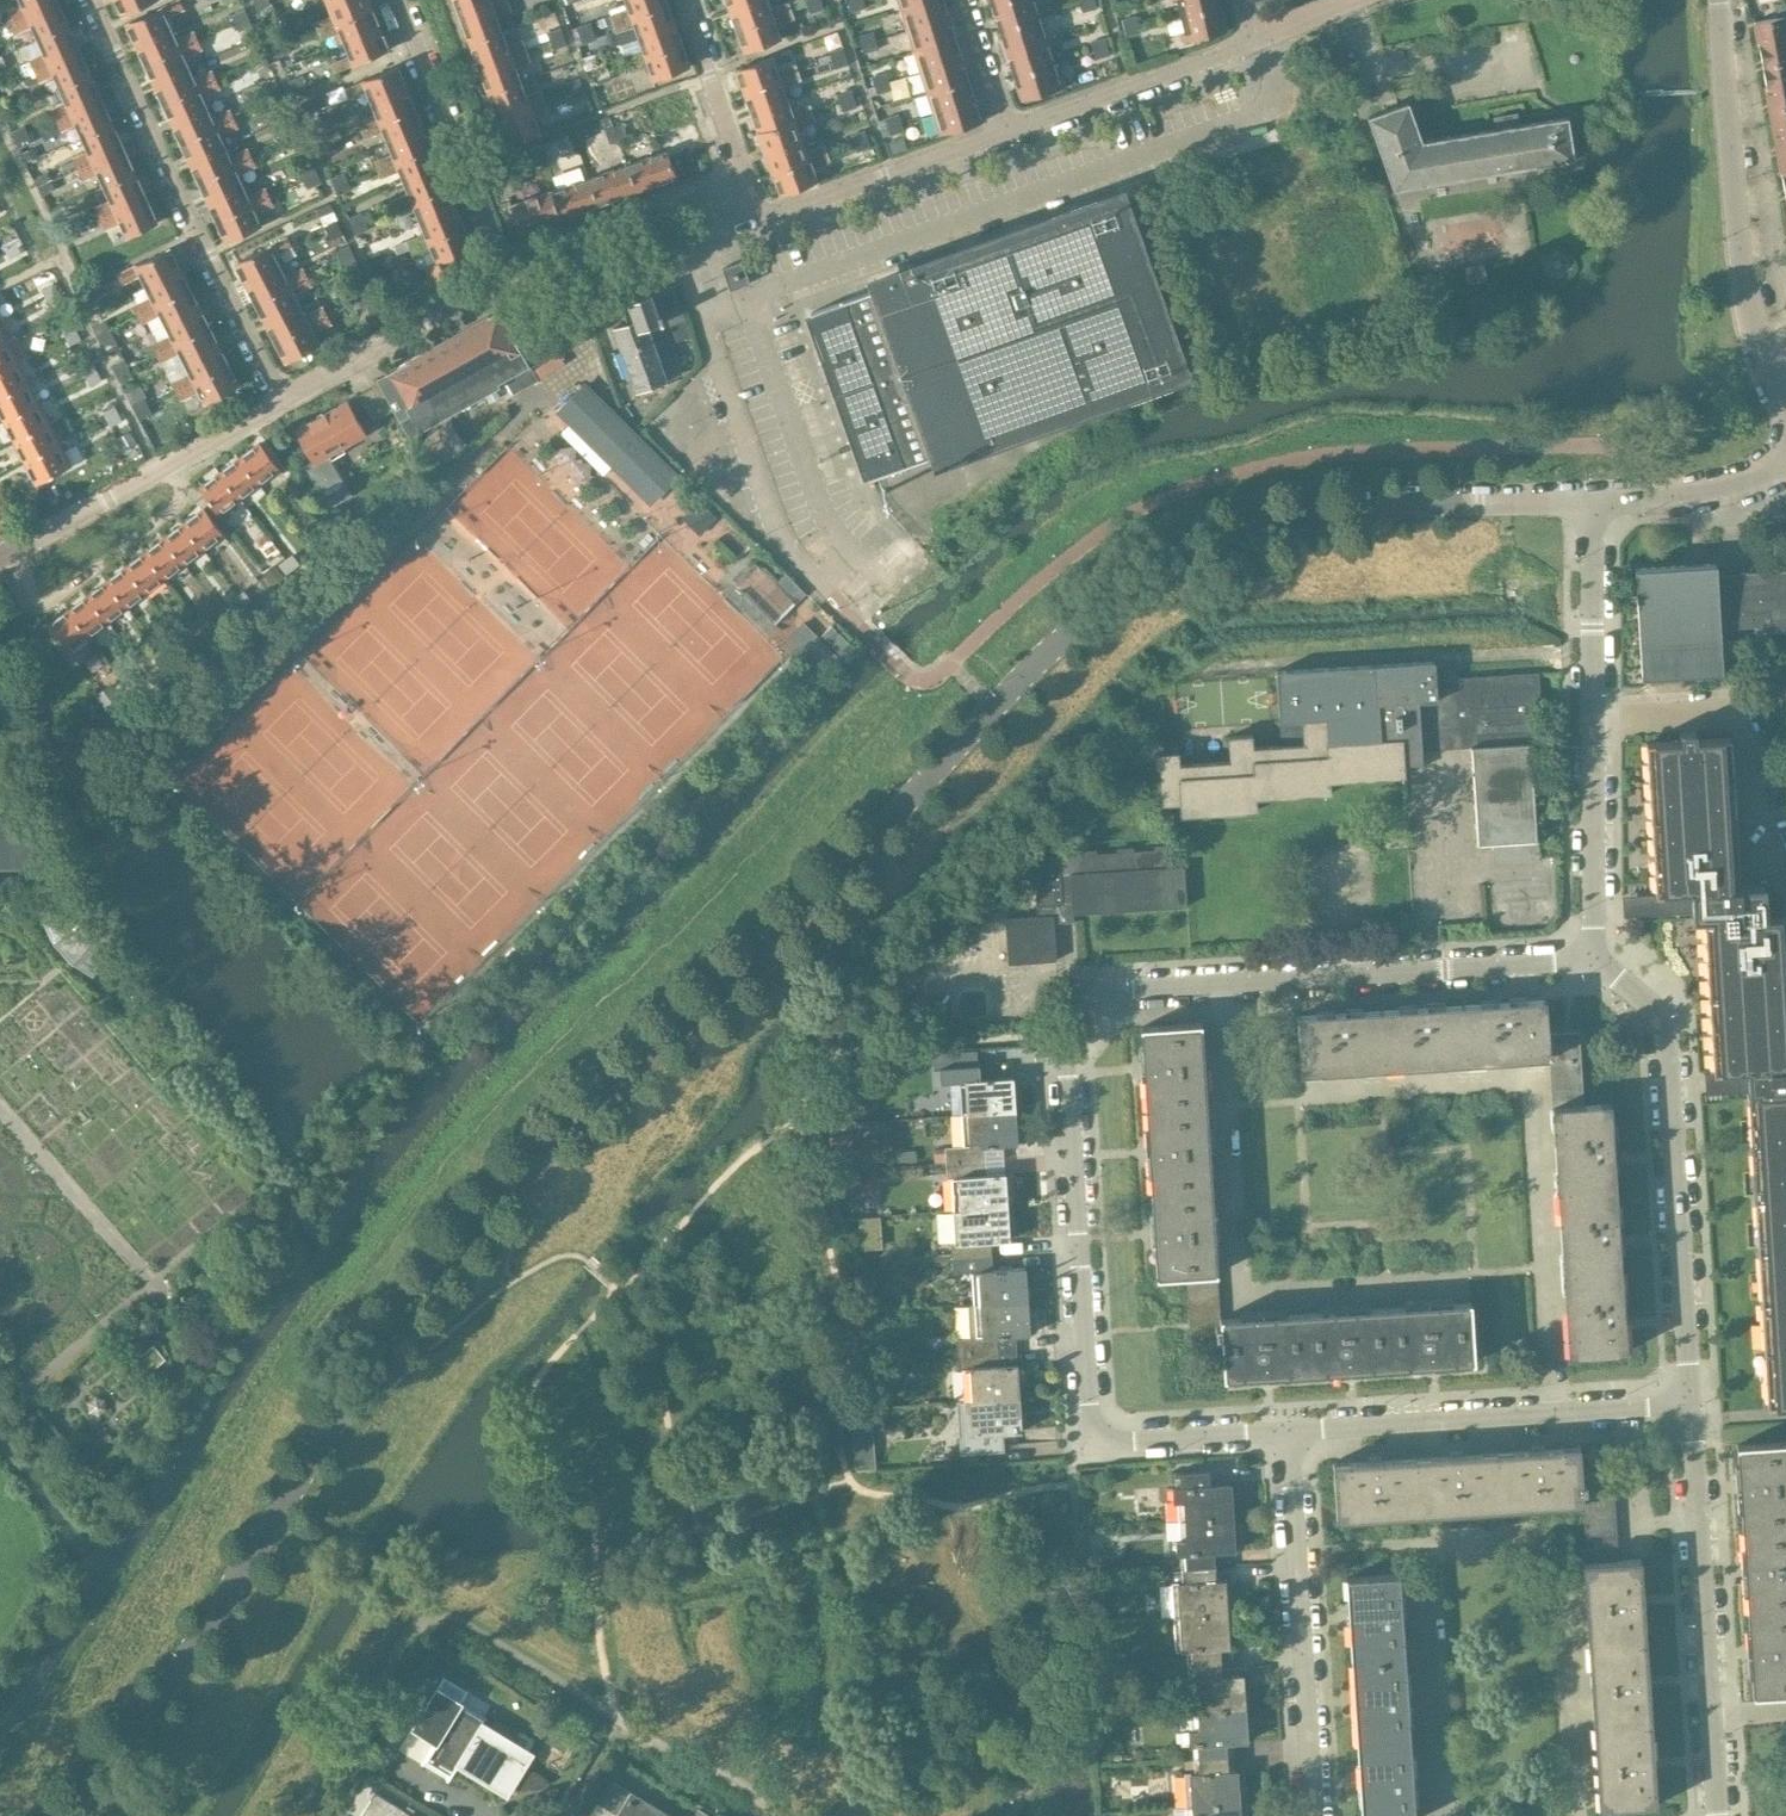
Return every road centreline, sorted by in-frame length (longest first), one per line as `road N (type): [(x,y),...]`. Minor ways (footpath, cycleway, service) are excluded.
road 1 (residential): [(71,1815),(132,1739),(407,1303),(480,1208),(563,1122),(748,963),(1064,636),(1186,557),(1255,529),(1362,507),(1589,500)]
road 2 (residential): [(1292,1434),(1091,1444),(1063,1036),(1117,983),(1212,976)]
road 3 (residential): [(1550,1415),(1532,1076),(1311,1091)]
road 4 (residential): [(1464,1271),(1234,1284),(1212,976)]
road 5 (residential): [(1693,1404),(1659,1010),(1592,958)]
road 6 (residential): [(1592,958),(1589,500)]
road 7 (residential): [(89,0),(278,400)]
road 8 (residential): [(1717,1815),(1693,1404)]
road 9 (residential): [(827,597),(790,557),(675,249)]
road 10 (residential): [(1319,1815),(1292,1434)]
road 11 (residential): [(1212,976),(1592,958)]
road 12 (residential): [(1766,368),(1741,278),(1716,0)]
road 13 (residential): [(9,549),(278,400)]
road 14 (residential): [(506,276),(397,0)]
road 15 (residential): [(1004,137),(1257,46)]
road 16 (residential): [(278,400),(506,276)]
road 17 (residential): [(1292,1434),(1550,1415)]
road 18 (residential): [(762,217),(1004,137)]
road 19 (residential): [(683,0),(762,217)]
road 20 (residential): [(1589,500),(1736,487),(1785,470)]
road 21 (residential): [(506,276),(549,295),(675,249)]
road 22 (residential): [(961,0),(1004,137)]
road 23 (residential): [(1550,1415),(1693,1404)]

